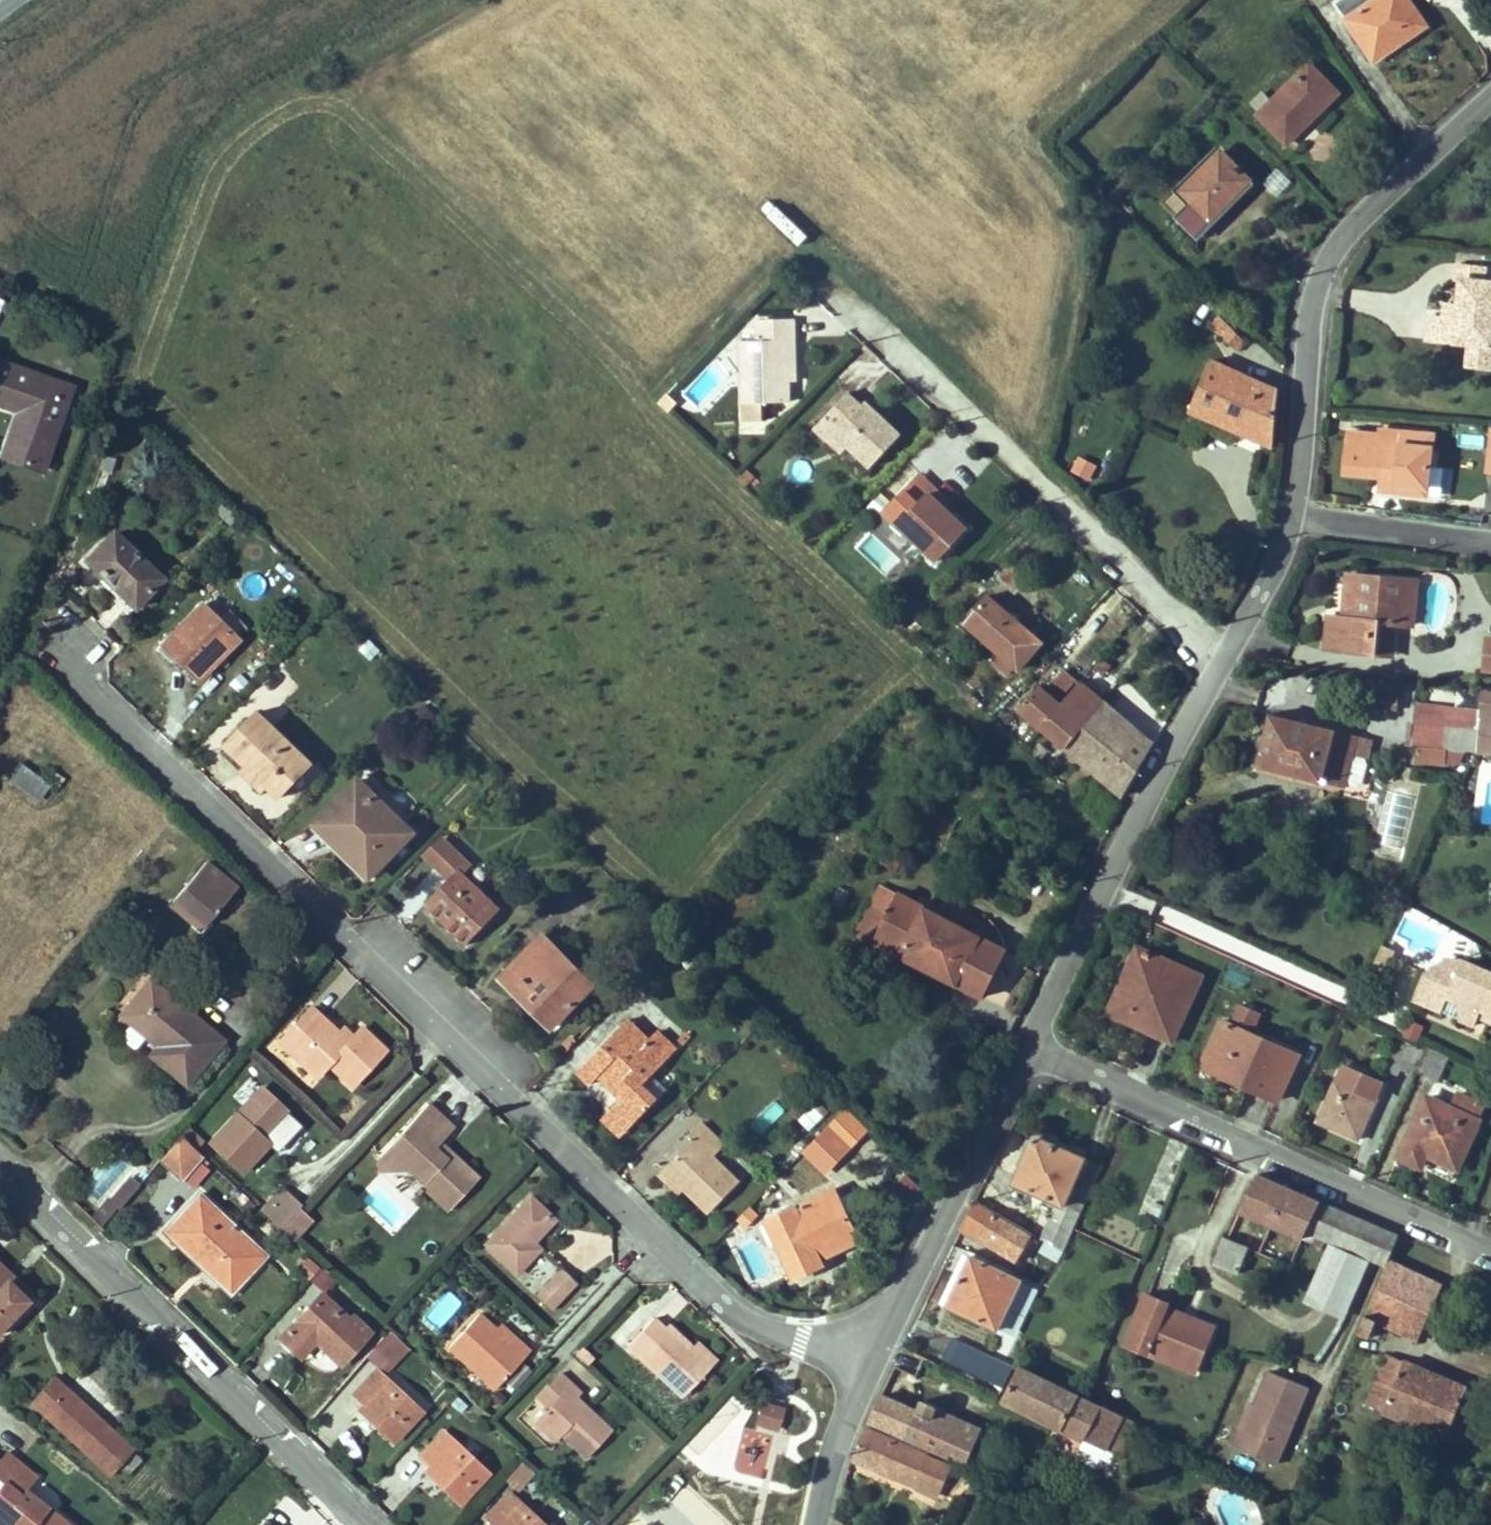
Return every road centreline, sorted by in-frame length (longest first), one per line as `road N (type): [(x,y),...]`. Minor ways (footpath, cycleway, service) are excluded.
road 1 (residential): [(753,1331),(52,656)]
road 2 (residential): [(1217,672),(1133,573),(822,285)]
road 3 (unclassified): [(0,1165),(332,1461),(387,1524)]
road 4 (residential): [(1033,1047),(1490,1257)]
road 5 (residential): [(1292,520),(1310,318),(1325,258),(1390,185),(1490,95)]
road 6 (residential): [(1033,1047),(1217,672)]
road 7 (residential): [(884,1332),(1033,1047)]
road 8 (residential): [(1292,520),(1490,549)]
road 9 (residential): [(1217,672),(1268,584),(1292,520)]
road 10 (residential): [(884,1332),(841,1347),(753,1331)]
road 11 (residential): [(753,1331),(842,1432)]

